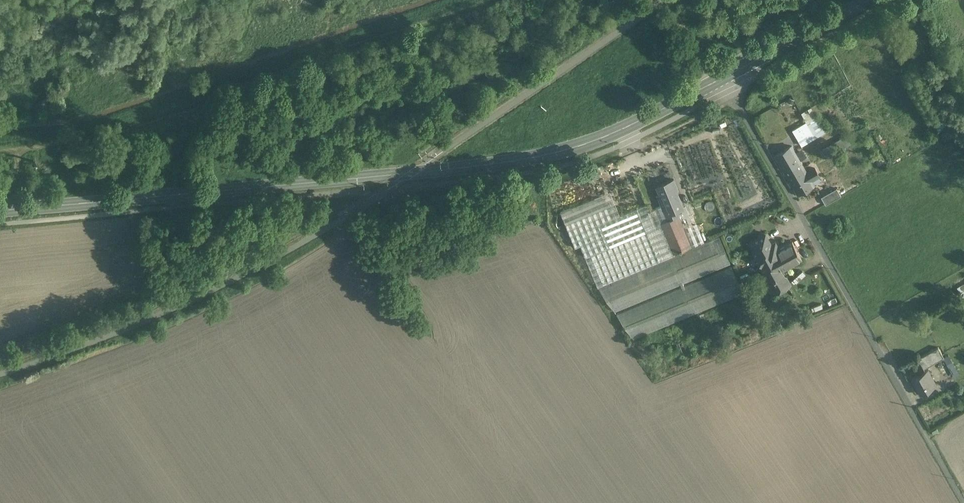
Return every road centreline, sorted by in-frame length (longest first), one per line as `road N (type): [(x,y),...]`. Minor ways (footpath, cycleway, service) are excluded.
road 1 (track): [(495,0),(198,109),(67,145),(0,152)]
road 2 (primary): [(571,149),(477,168),(77,204)]
road 3 (residential): [(960,502),(725,76)]
road 4 (primary): [(725,76),(571,149)]
road 5 (primary): [(866,0),(725,76)]

